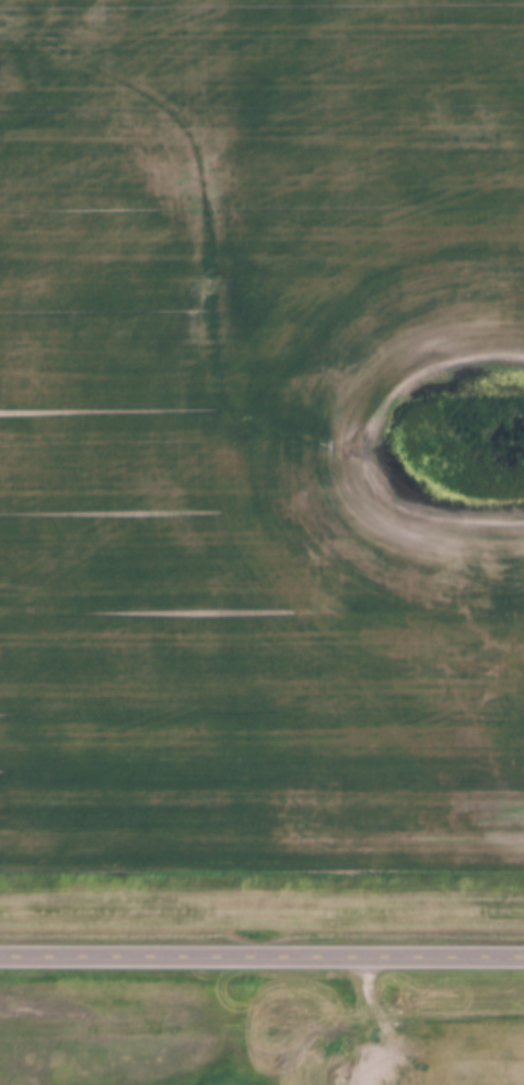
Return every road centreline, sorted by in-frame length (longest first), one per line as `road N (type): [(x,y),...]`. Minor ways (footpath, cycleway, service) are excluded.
road 1 (secondary): [(0,952),(523,952)]

